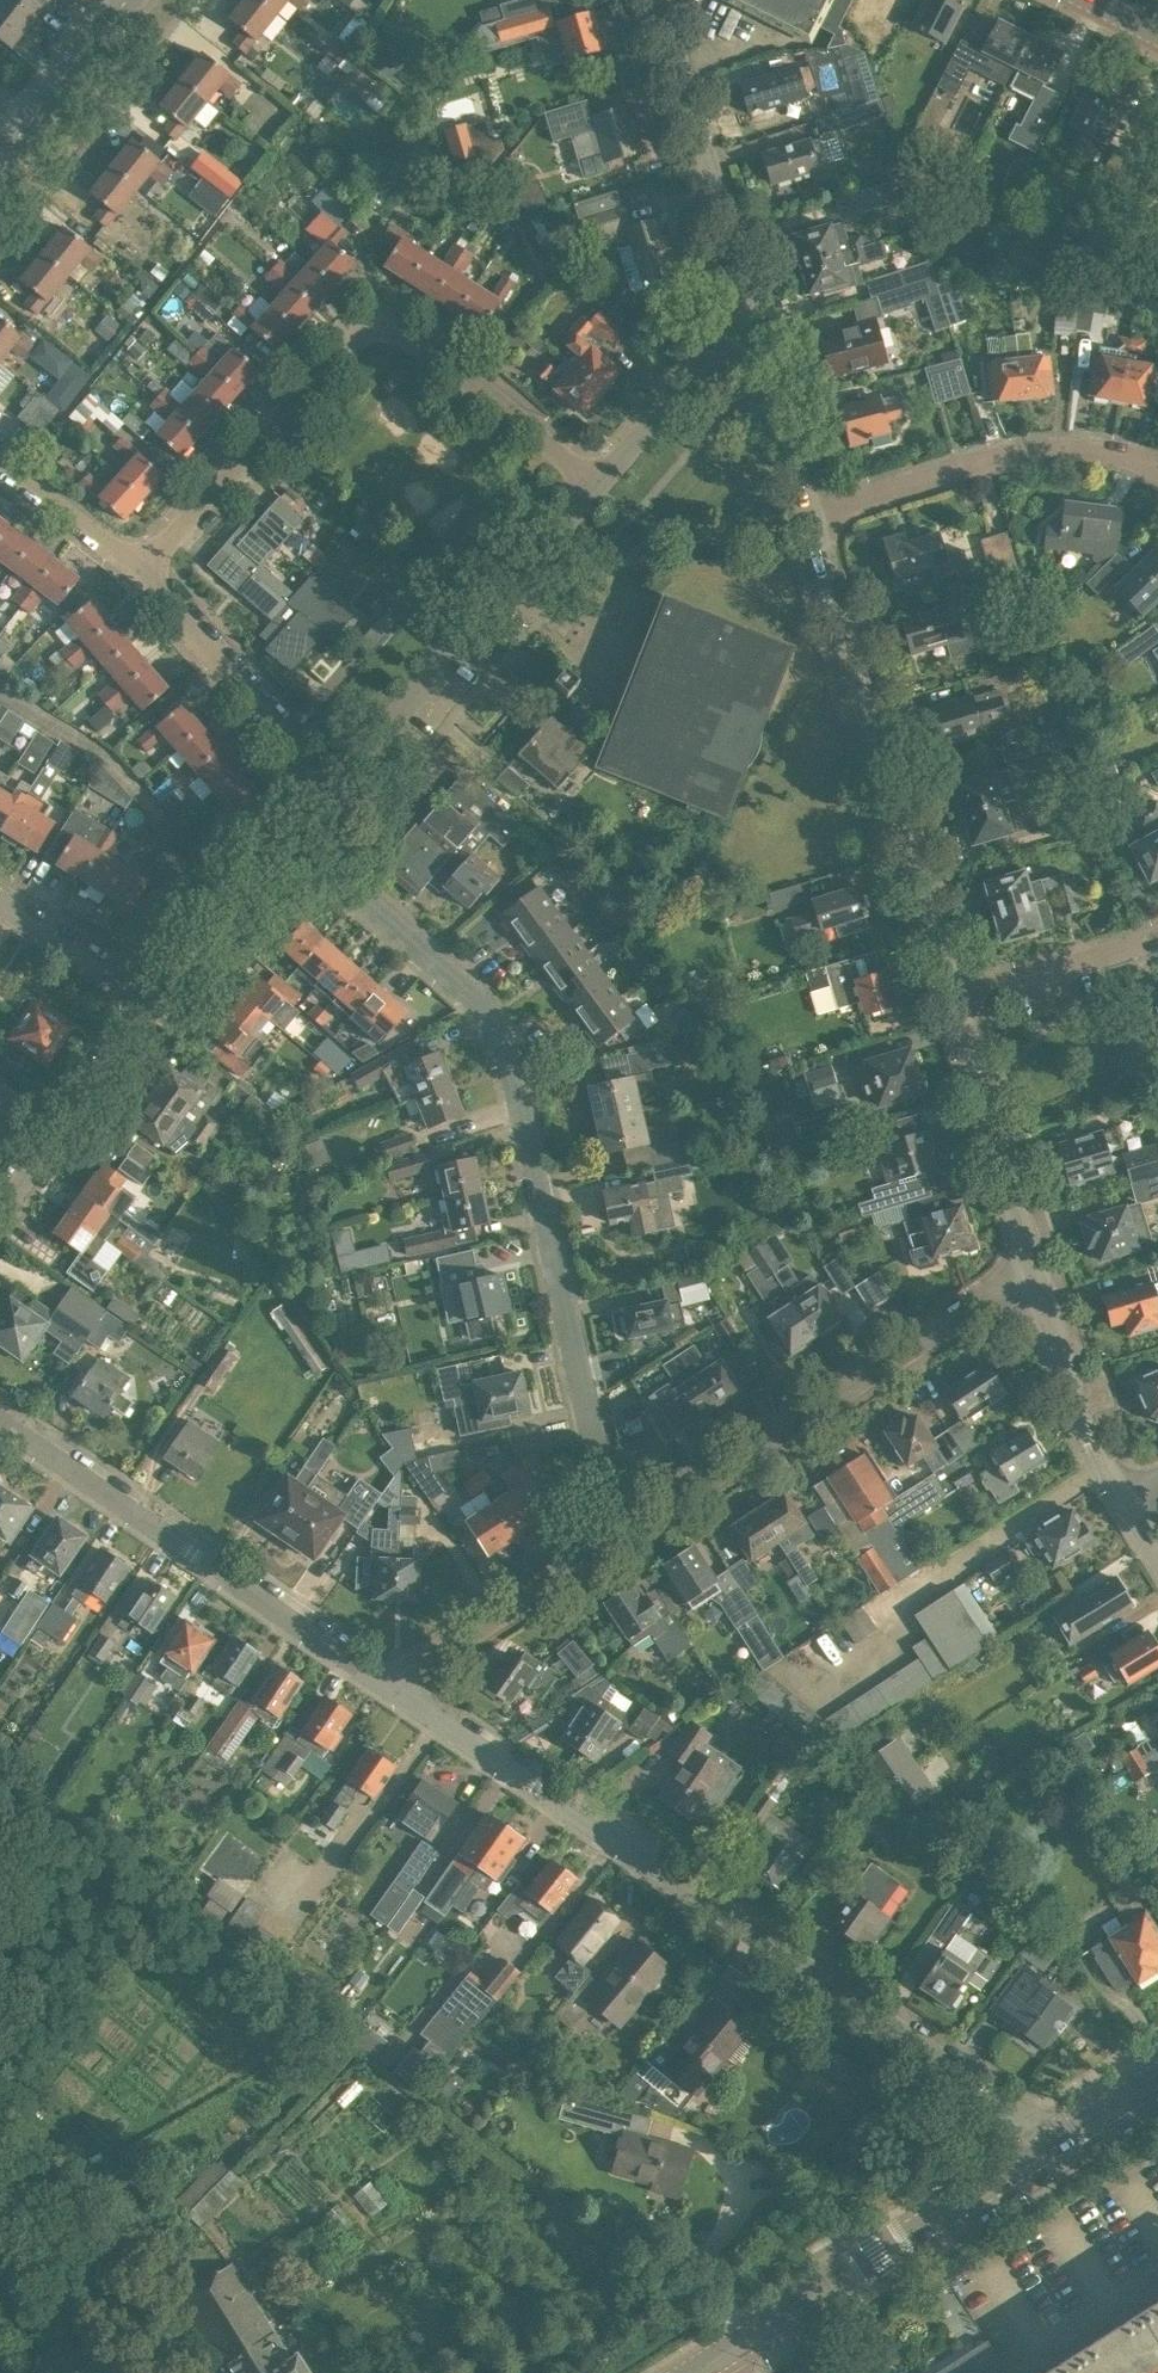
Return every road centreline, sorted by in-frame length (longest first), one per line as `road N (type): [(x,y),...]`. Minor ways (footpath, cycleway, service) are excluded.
road 1 (residential): [(616,1541),(504,1041),(477,998),(294,837)]
road 2 (residential): [(1061,2139),(399,1695)]
road 3 (residential): [(138,571),(349,340),(372,330),(397,332),(439,358),(595,486)]
road 4 (residential): [(954,997),(824,584),(810,517)]
road 5 (residential): [(616,1541),(991,1293),(1036,1275)]
road 6 (residential): [(399,1695),(0,1420)]
road 7 (tertiary): [(693,2372),(1061,2139)]
road 8 (residential): [(329,793),(595,486)]
road 9 (residential): [(1157,470),(1120,454),(1040,450),(810,517)]
road 10 (residential): [(755,337),(658,0)]
road 11 (residential): [(329,793),(138,571)]
road 12 (residential): [(1036,1275),(954,997)]
road 13 (residential): [(399,1695),(420,1667),(616,1541)]
road 14 (residential): [(0,1210),(152,998)]
road 15 (residential): [(1123,1502),(1078,1415),(1036,1275)]
road 16 (residential): [(595,486),(708,356),(755,337)]
road 17 (residential): [(152,998),(294,837)]
road 18 (residential): [(954,997),(1157,936)]
road 19 (residential): [(810,517),(755,337)]
road 20 (residential): [(152,998),(0,901)]
road 21 (residential): [(138,571),(0,464)]
road 22 (residential): [(25,126),(126,0)]

